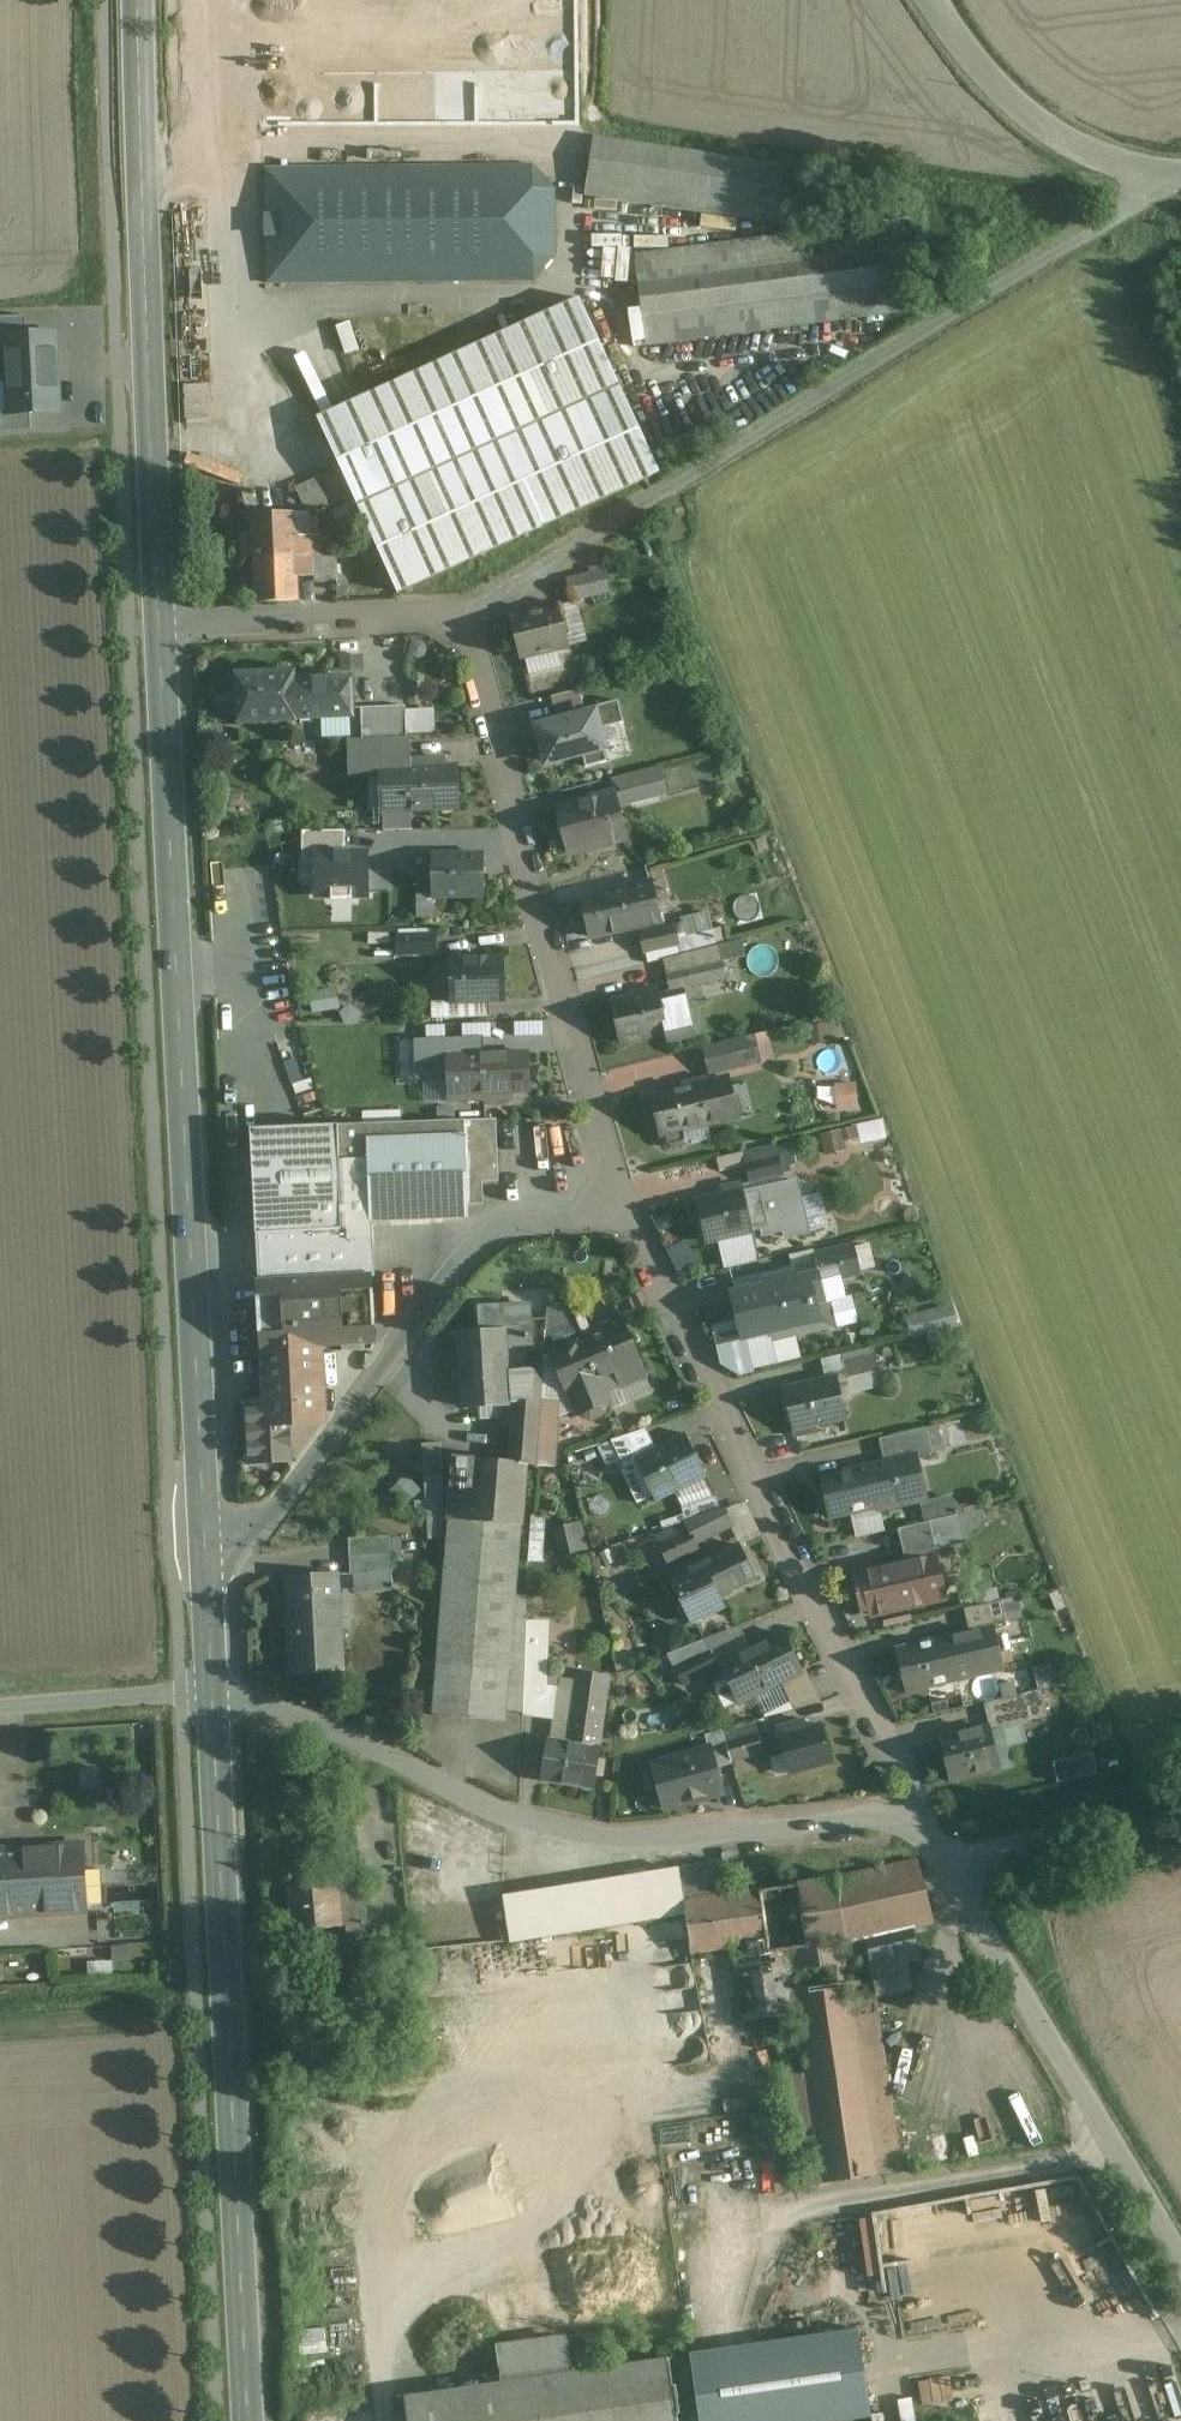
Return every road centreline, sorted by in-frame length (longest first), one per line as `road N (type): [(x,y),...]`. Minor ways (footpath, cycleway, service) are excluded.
road 1 (secondary): [(158,620),(207,1587)]
road 2 (residential): [(627,1218),(467,624),(435,615),(158,620)]
road 3 (track): [(1178,182),(816,399),(467,624)]
road 4 (residential): [(920,1810),(629,1840),(560,1831),(491,1808),(328,1729),(212,1690)]
road 5 (secondary): [(212,1690),(249,2420)]
road 6 (residential): [(920,1810),(627,1218)]
road 7 (secondary): [(138,0),(158,620)]
road 8 (residential): [(627,1218),(499,1226),(468,1251),(207,1587)]
road 9 (unclassified): [(1180,2260),(920,1810)]
road 10 (unclassified): [(929,0),(1023,112),(1099,156),(1180,181)]
road 11 (unclassified): [(212,1690),(0,1705)]

